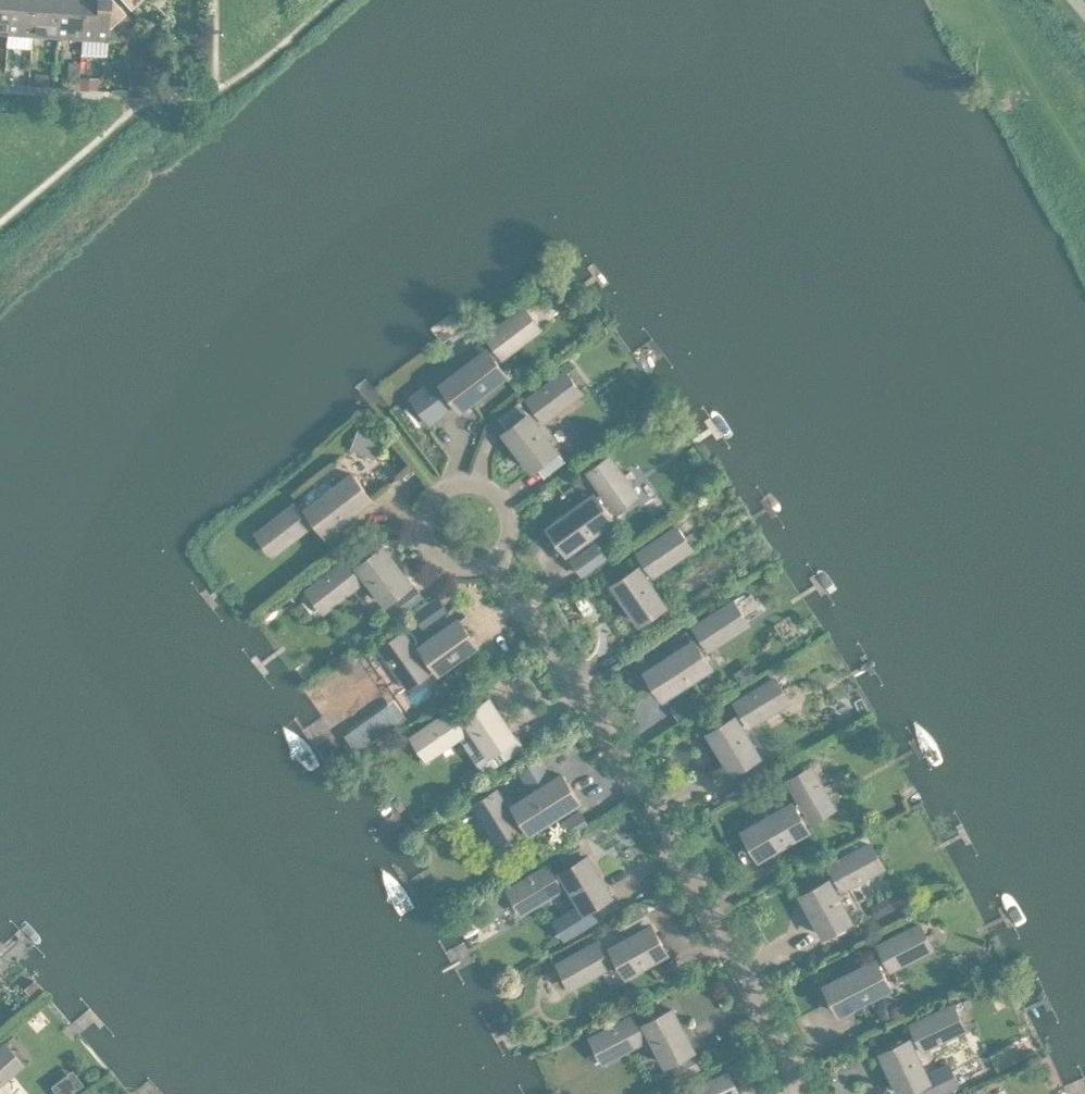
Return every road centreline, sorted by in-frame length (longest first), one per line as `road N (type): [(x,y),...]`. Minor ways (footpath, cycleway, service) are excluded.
road 1 (residential): [(806,1093),(782,1037),(489,550)]
road 2 (residential): [(489,550),(507,524),(504,493),(483,471),(453,466),(426,481),(415,508),(423,537),(446,555)]

